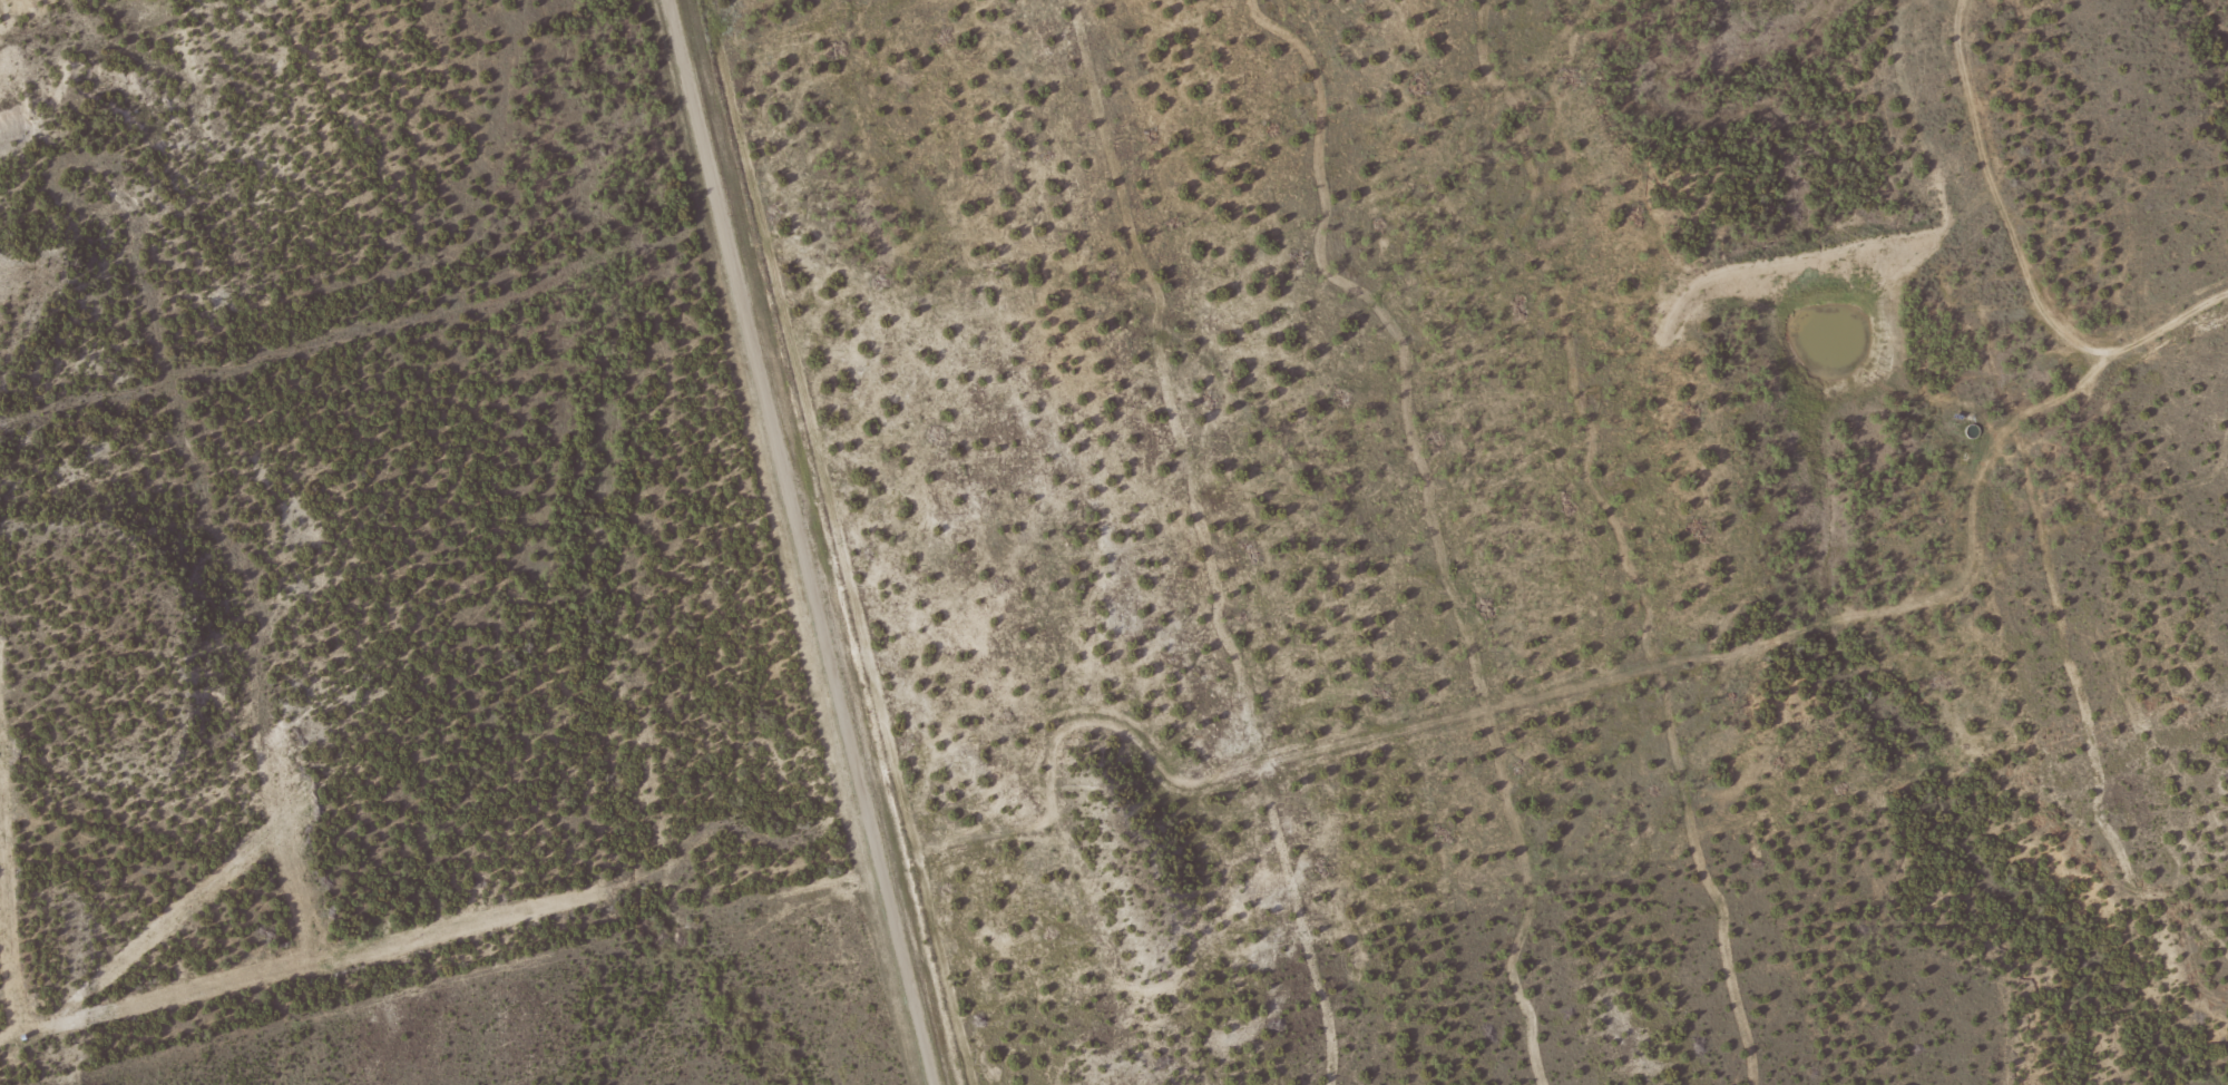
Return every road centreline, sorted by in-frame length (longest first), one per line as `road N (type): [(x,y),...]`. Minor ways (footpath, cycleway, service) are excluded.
road 1 (residential): [(936,1084),(666,0)]
road 2 (residential): [(2227,273),(2115,325),(2001,328),(1919,316)]

